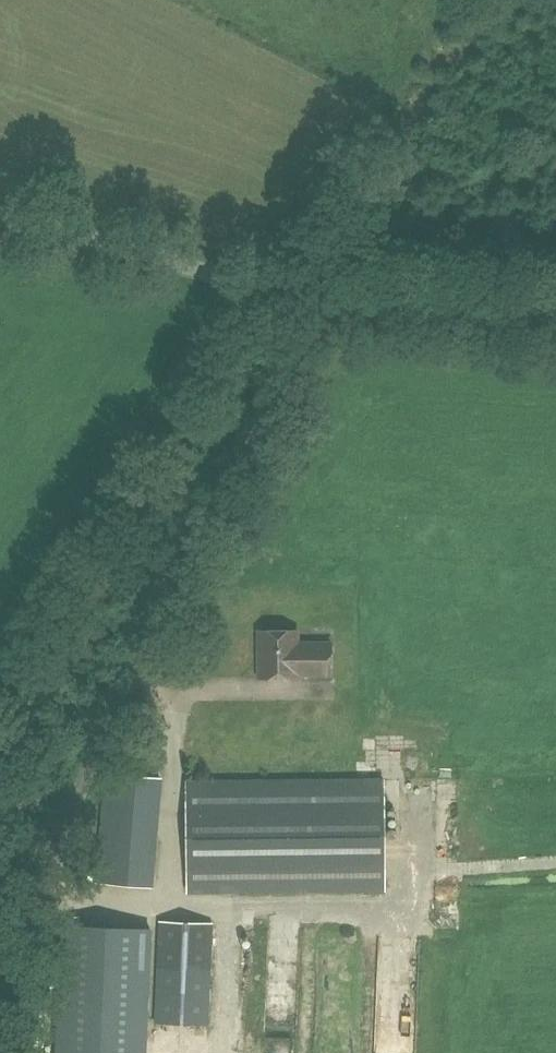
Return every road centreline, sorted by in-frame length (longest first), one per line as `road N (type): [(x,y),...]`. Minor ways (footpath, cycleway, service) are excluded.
road 1 (track): [(0,1036),(73,813),(293,290)]
road 2 (unclassified): [(555,308),(276,288),(0,214)]

